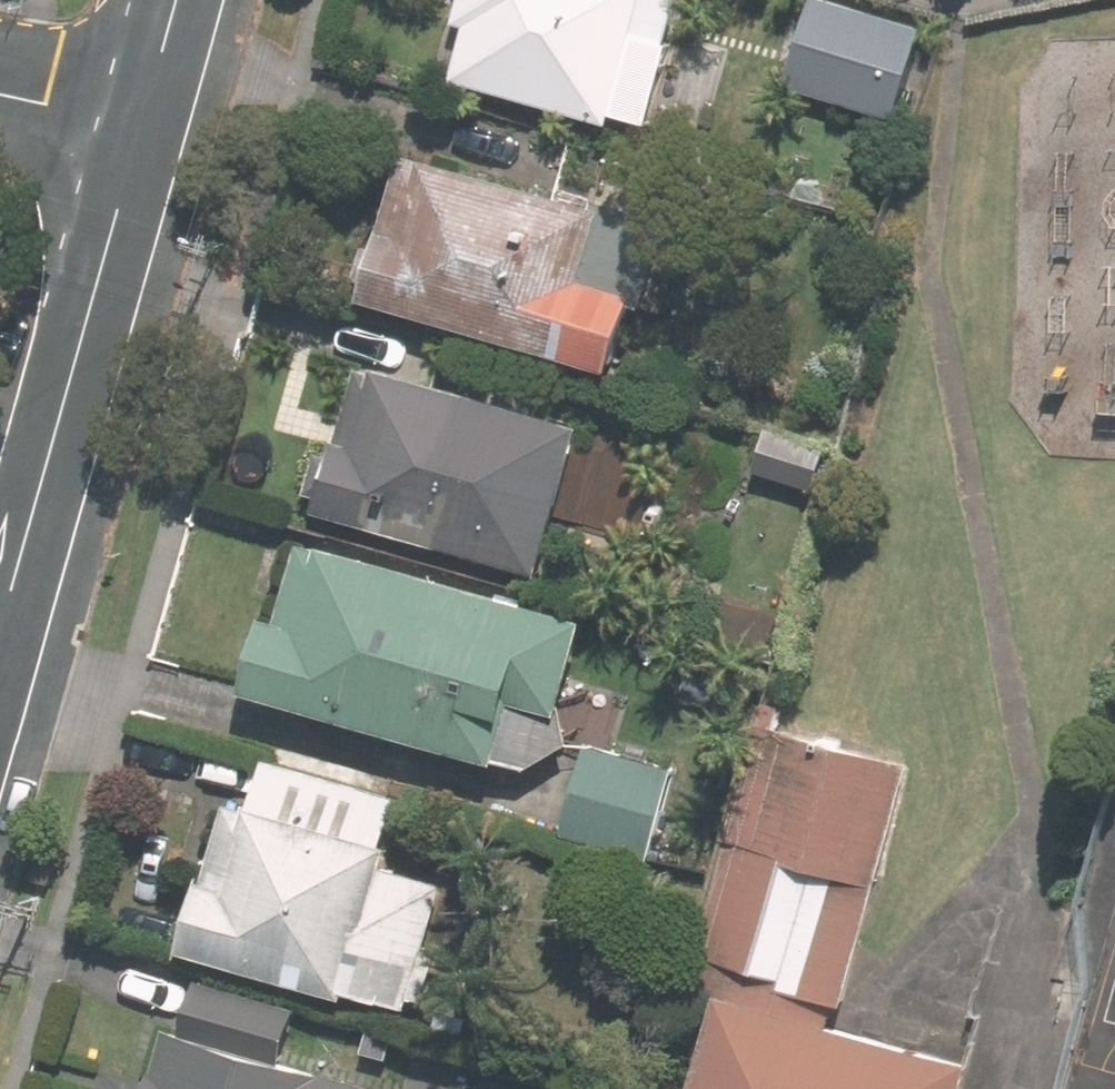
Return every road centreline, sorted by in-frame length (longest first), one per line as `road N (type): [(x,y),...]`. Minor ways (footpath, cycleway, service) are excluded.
road 1 (residential): [(0,619),(135,122)]
road 2 (residential): [(135,122),(0,92)]
road 3 (residential): [(135,122),(172,0)]

